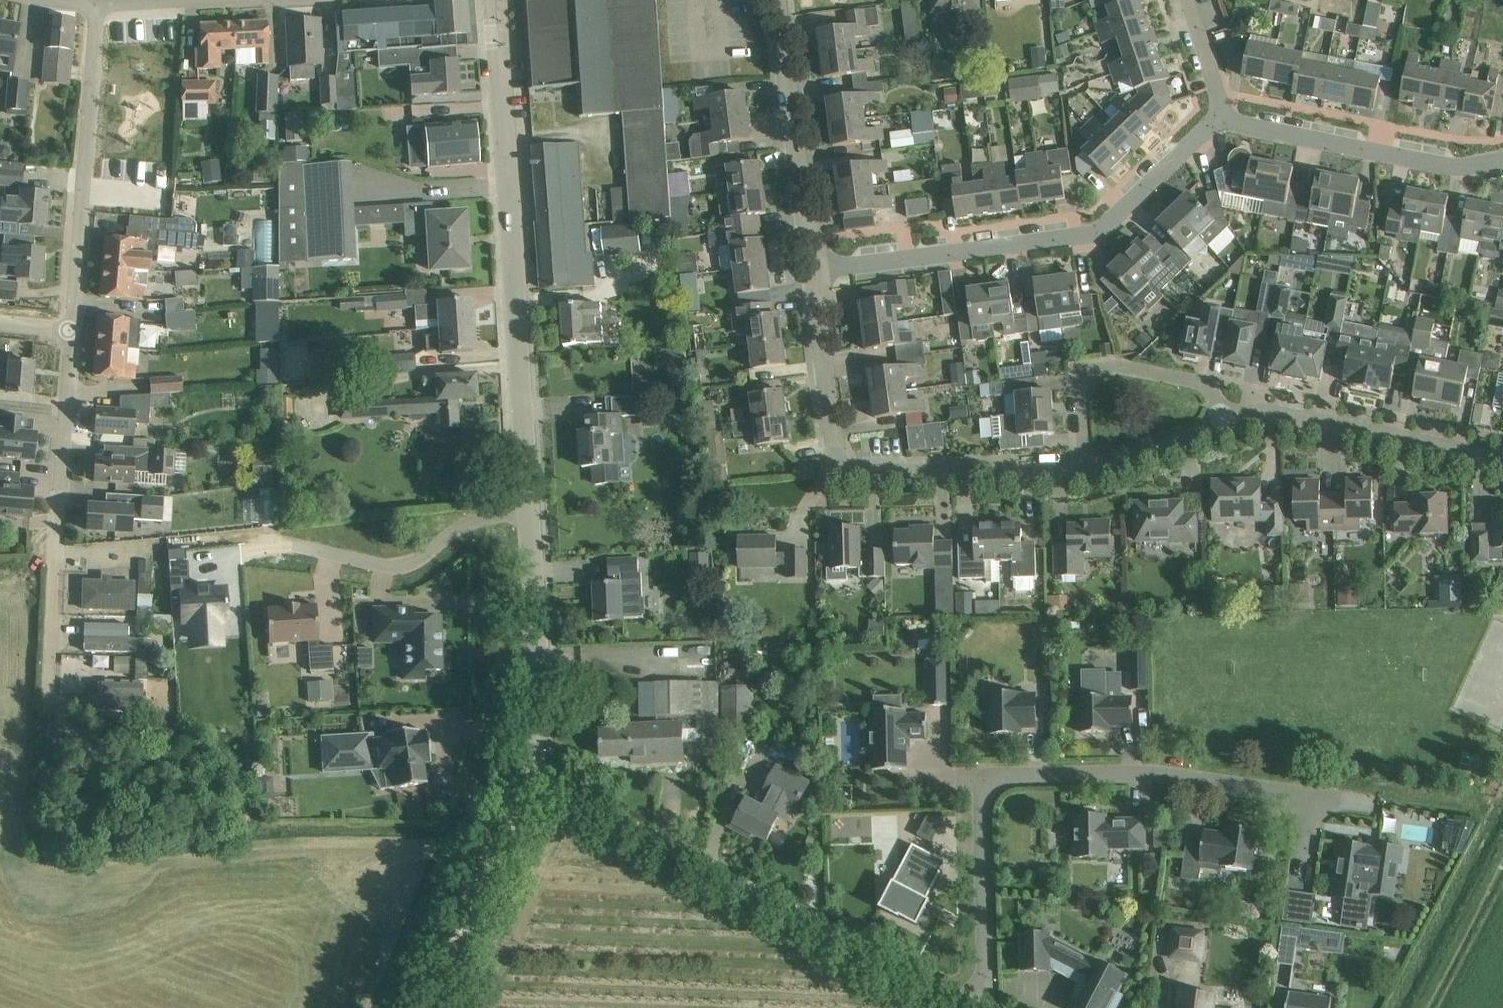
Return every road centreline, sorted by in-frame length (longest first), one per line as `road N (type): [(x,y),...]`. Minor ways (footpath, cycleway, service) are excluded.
road 1 (residential): [(983,1007),(989,786),(1008,777),(1158,773),(1364,805)]
road 2 (unclassified): [(527,514),(490,0)]
road 3 (unclassified): [(980,1007),(528,771)]
road 4 (residential): [(814,267),(1091,237),(1223,122)]
road 5 (residential): [(1088,460),(869,468),(845,463),(834,448),(826,405),(814,267)]
road 6 (residential): [(53,714),(71,332)]
road 7 (residential): [(71,332),(96,3)]
road 8 (residential): [(1502,452),(1486,456),(1317,417),(1220,416)]
road 9 (residential): [(1223,122),(1398,156),(1502,157)]
road 10 (residential): [(814,267),(784,0)]
road 11 (unclassified): [(528,771),(535,687),(527,514)]
road 12 (unclassified): [(428,1007),(528,771)]
road 13 (residential): [(1088,460),(1081,386),(1095,366),(1209,382),(1220,416)]
road 14 (residential): [(301,545),(385,567),(423,559),(478,521),(527,514)]
road 15 (track): [(1422,1007),(1502,859)]
road 16 (residential): [(1220,416),(1088,460)]
road 17 (residential): [(1223,122),(1186,0)]

